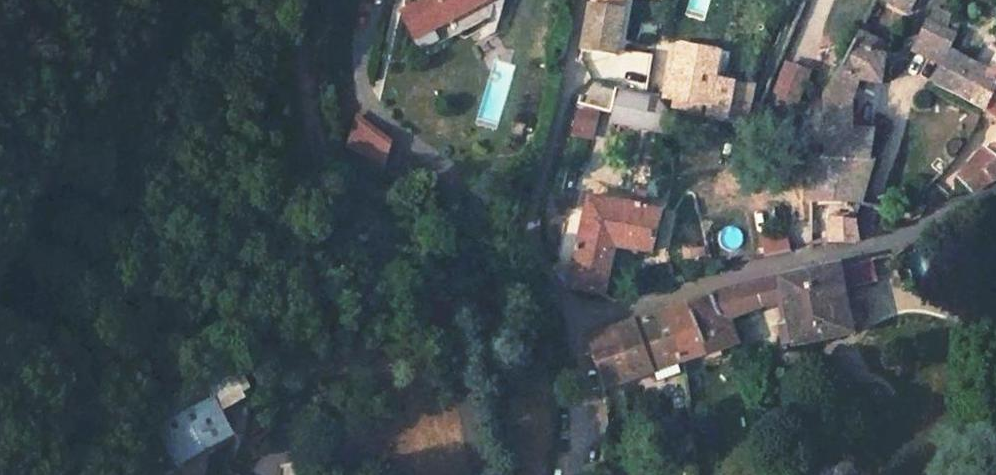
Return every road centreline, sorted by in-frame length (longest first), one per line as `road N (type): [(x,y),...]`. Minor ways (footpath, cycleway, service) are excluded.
road 1 (residential): [(575,315),(523,250),(351,188),(320,148),(310,98),(310,0)]
road 2 (residential): [(575,315),(874,250),(995,192)]
road 3 (track): [(523,250),(583,0)]
road 4 (residential): [(575,474),(575,315)]

